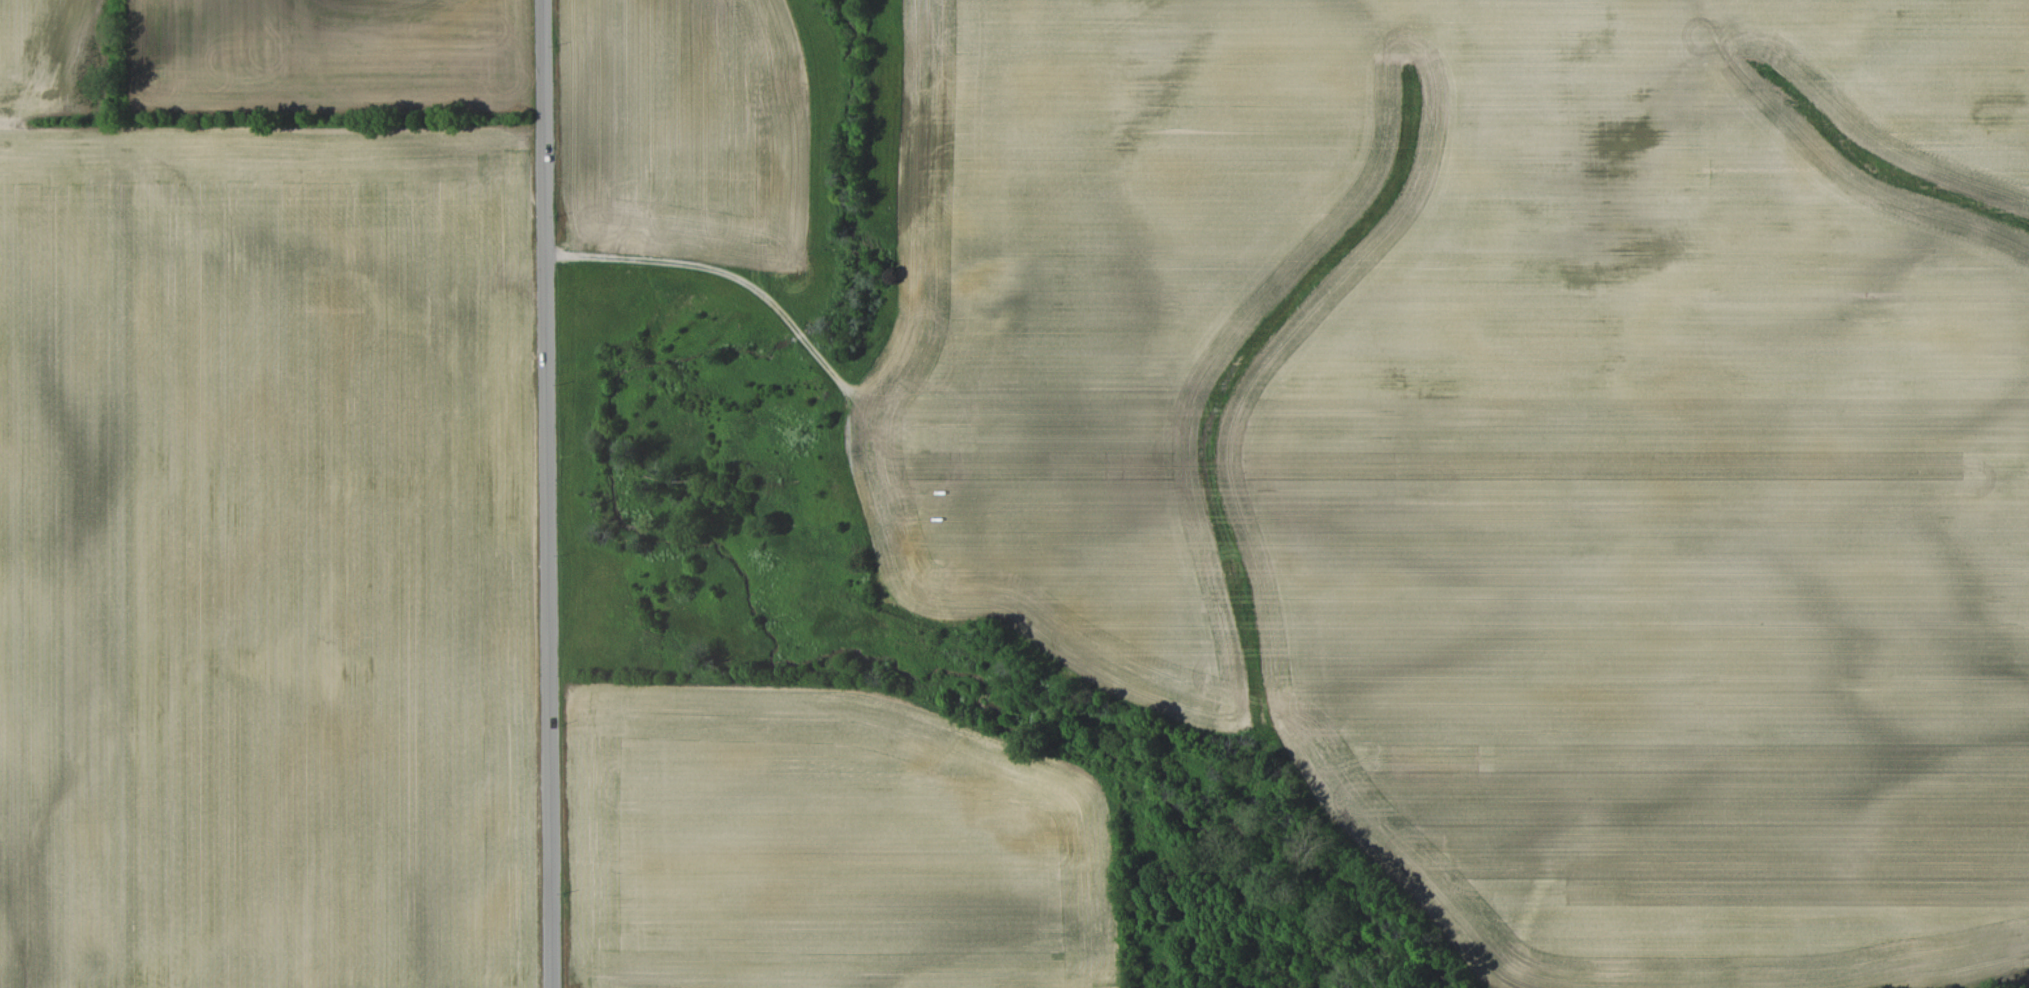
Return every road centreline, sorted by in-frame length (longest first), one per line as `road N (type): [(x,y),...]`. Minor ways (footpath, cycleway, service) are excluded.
road 1 (residential): [(551,987),(546,0)]
road 2 (residential): [(543,200),(698,266),(802,298),(851,340),(894,363),(946,357),(1007,321)]

